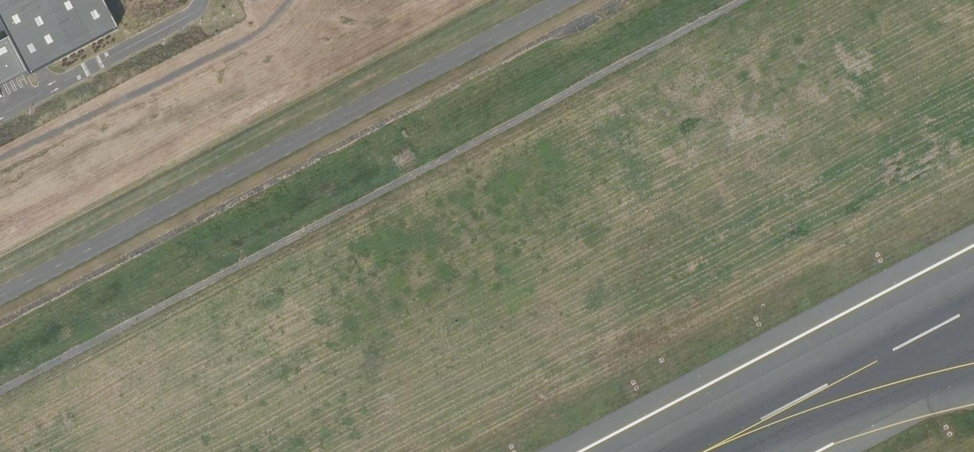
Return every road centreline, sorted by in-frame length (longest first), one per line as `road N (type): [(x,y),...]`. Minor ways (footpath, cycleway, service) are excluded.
road 1 (track): [(0,393),(749,0)]
road 2 (track): [(615,0),(0,322)]
road 3 (track): [(0,179),(256,41),(287,0)]

